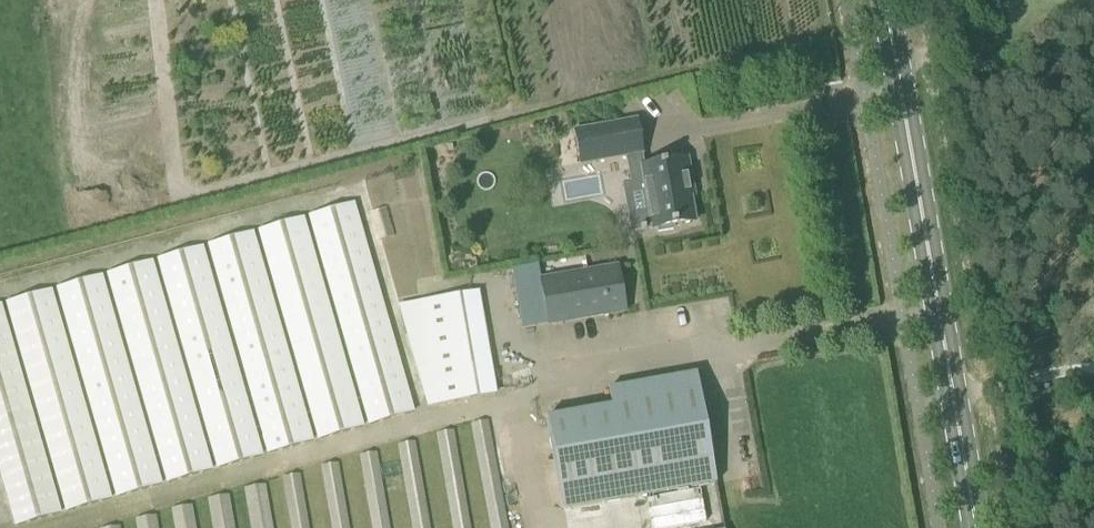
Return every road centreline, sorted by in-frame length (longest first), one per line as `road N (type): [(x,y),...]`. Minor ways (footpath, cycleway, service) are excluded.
road 1 (secondary): [(972,527),(882,0)]

